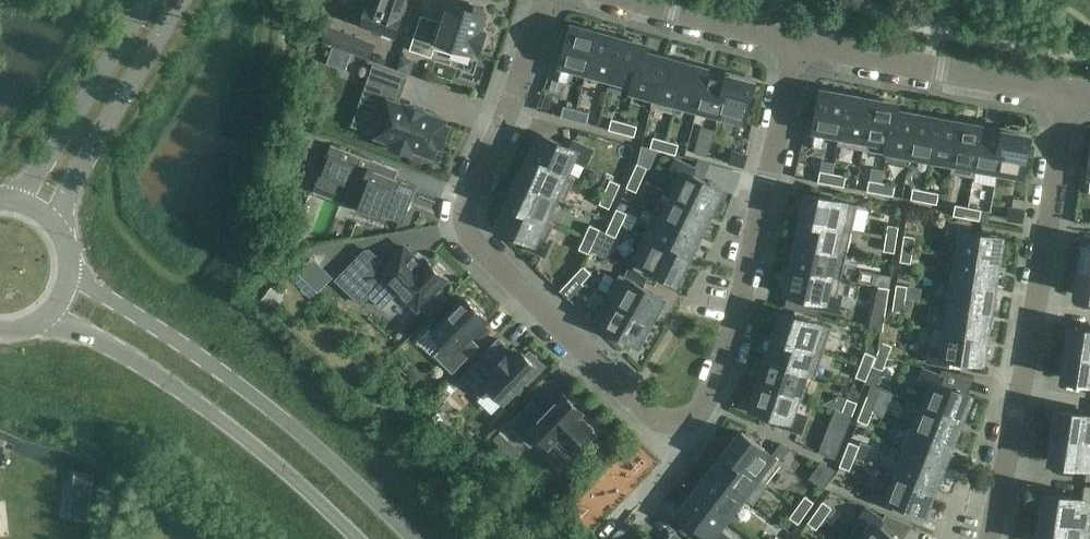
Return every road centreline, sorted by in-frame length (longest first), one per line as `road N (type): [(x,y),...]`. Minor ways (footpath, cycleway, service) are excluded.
road 1 (residential): [(797,45),(722,367),(695,419),(660,425),(466,230),(548,3)]
road 2 (residential): [(987,538),(1017,414),(1066,95)]
road 3 (secondary): [(413,538),(267,408),(148,322),(70,279)]
road 4 (secondary): [(42,322),(128,354),(261,451),(358,538)]
road 5 (residential): [(1066,95),(797,45)]
road 6 (unclassified): [(61,231),(76,176),(184,0)]
road 7 (unclassified): [(146,0),(21,201)]
road 8 (residential): [(797,45),(634,0)]

